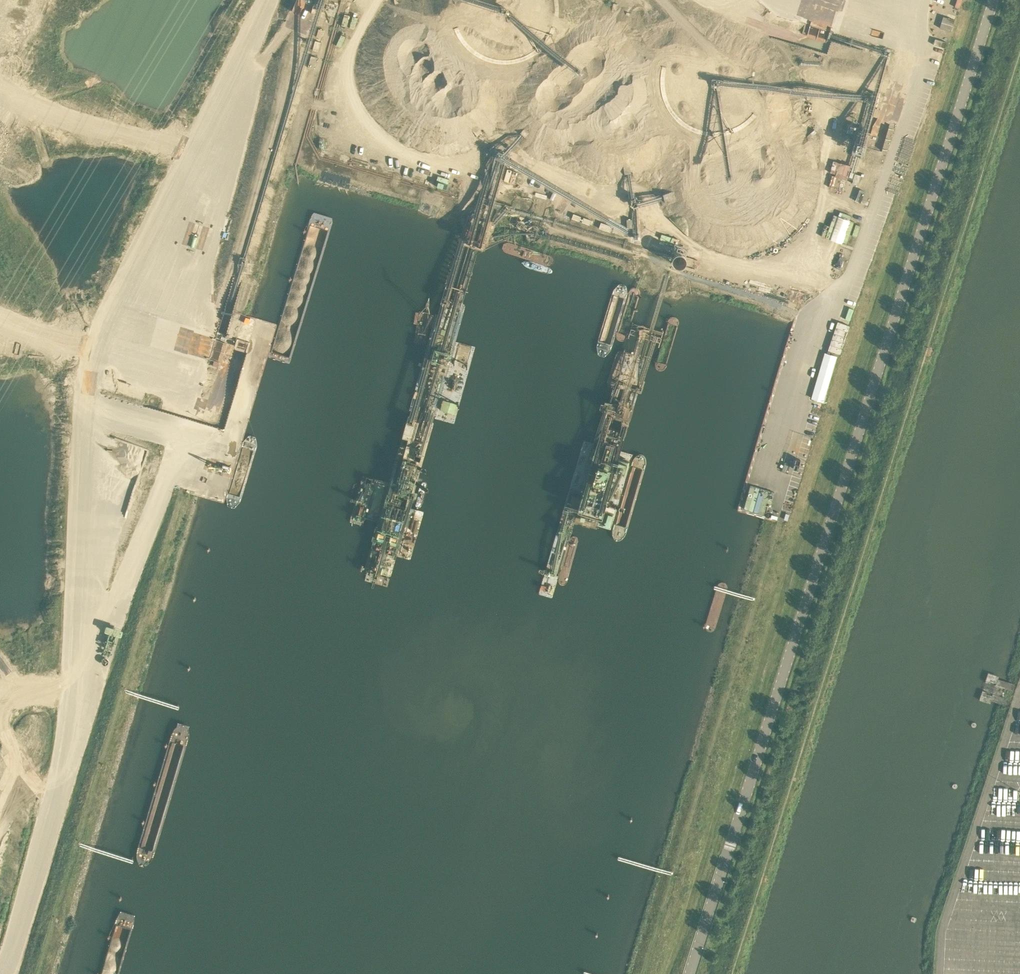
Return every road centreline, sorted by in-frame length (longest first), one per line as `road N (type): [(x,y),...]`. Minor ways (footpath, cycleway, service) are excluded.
road 1 (tertiary): [(681,973),(993,0)]

